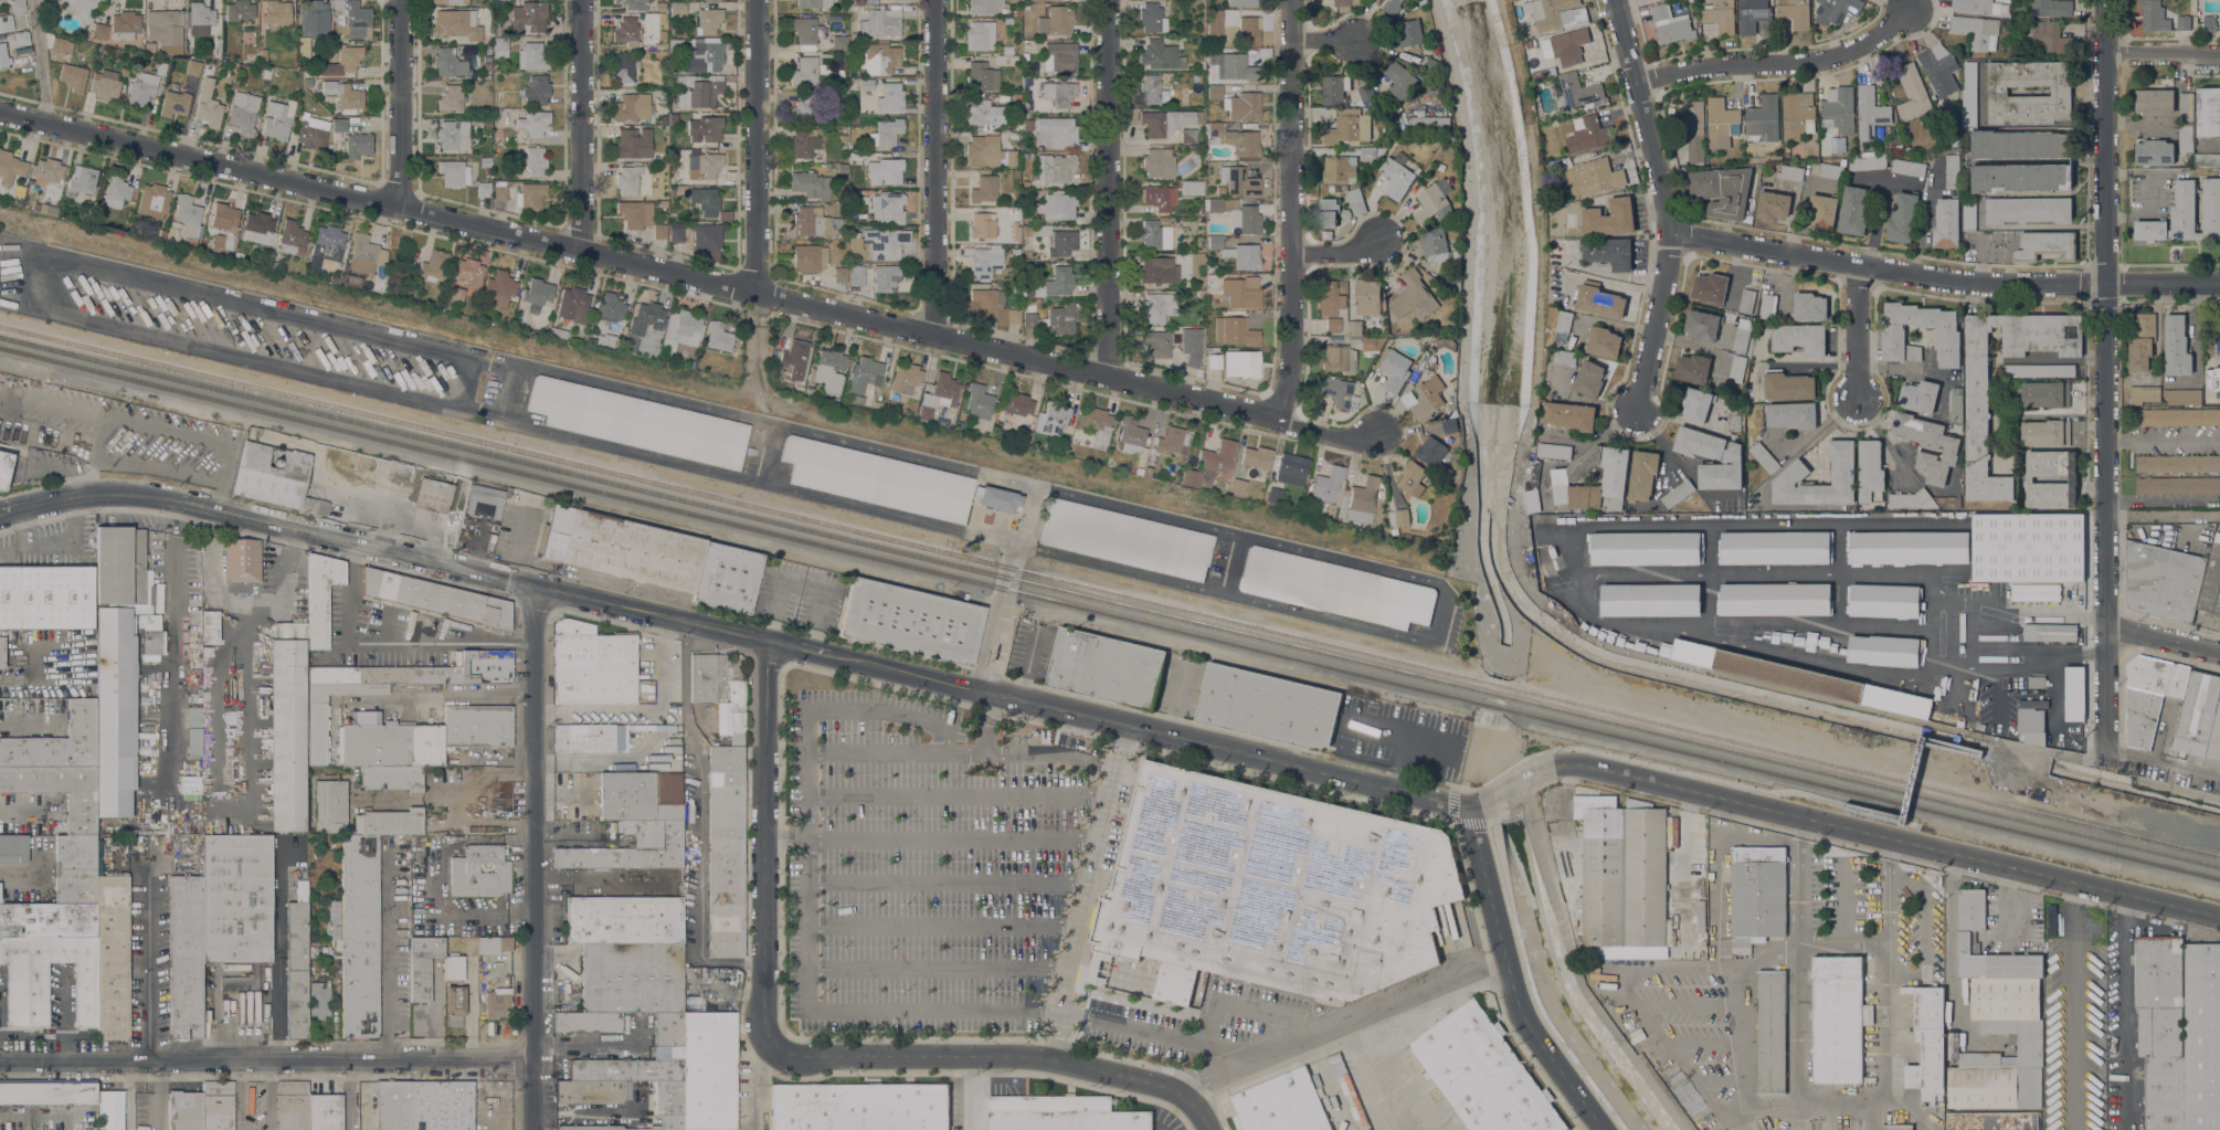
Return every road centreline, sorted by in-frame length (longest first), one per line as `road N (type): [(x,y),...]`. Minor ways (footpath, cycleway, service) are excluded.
road 1 (tertiary): [(2219,917),(1572,763),(1467,807),(833,657)]
road 2 (residential): [(0,114),(1349,436),(1382,431)]
road 3 (tertiary): [(770,642),(151,495),(73,496),(19,509)]
road 4 (residential): [(2105,747),(2105,0)]
road 5 (residential): [(2219,283),(1980,286),(1677,236)]
road 6 (residential): [(535,1129),(538,585)]
road 7 (residential): [(535,1060),(0,1062)]
road 8 (residential): [(773,1048),(790,1057),(1046,1058),(1169,1087),(1187,1097),(1207,1129)]
road 9 (residential): [(1619,0),(1677,236),(1638,411)]
road 10 (residential): [(1278,419),(1293,381),(1292,0)]
road 11 (residential): [(773,1048),(763,1035),(770,642)]
road 12 (residential): [(1111,378),(1111,0)]
road 13 (residential): [(757,0),(765,372)]
road 14 (tertiary): [(1467,807),(1523,1015),(1605,1129)]
road 15 (residential): [(937,337),(937,0)]
road 16 (residential): [(1641,84),(1721,66),(1832,61),(1910,12)]
road 17 (residential): [(584,254),(584,0)]
road 18 (residential): [(404,210),(404,0)]
road 19 (residential): [(1860,266),(1859,399)]

